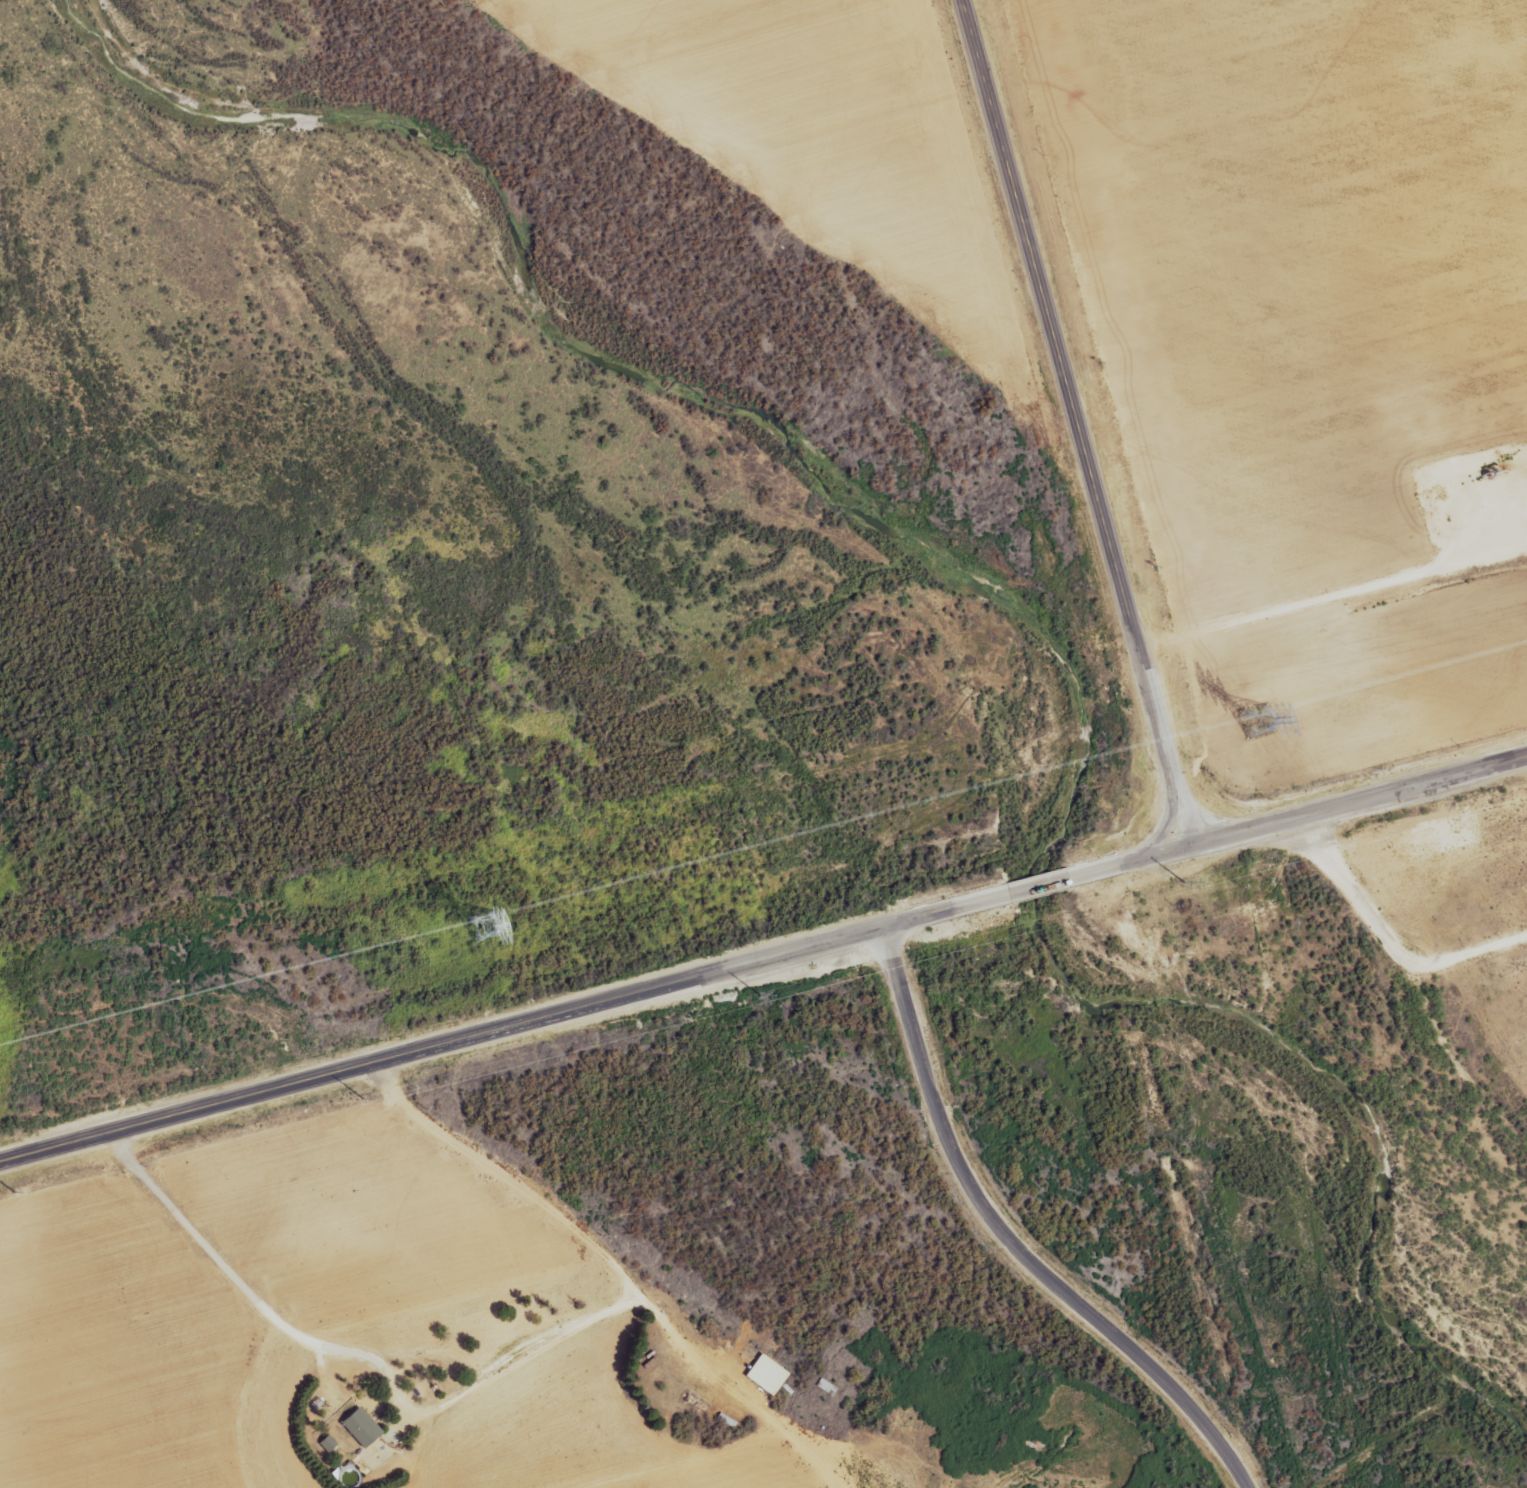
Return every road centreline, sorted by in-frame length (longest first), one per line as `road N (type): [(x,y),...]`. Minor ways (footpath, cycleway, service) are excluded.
road 1 (secondary): [(0,1161),(1009,897)]
road 2 (secondary): [(964,0),(1195,848)]
road 3 (residential): [(1257,1487),(1224,1435),(1116,1331),(996,1233),(950,1164),(881,931)]
road 4 (secondary): [(1075,880),(1526,760)]

